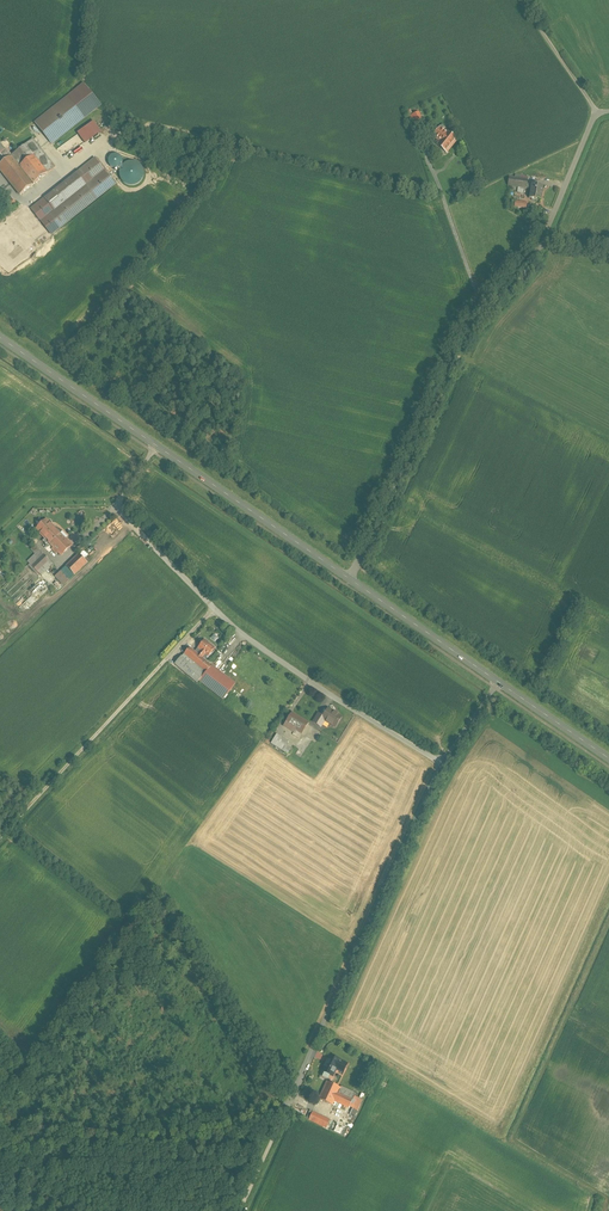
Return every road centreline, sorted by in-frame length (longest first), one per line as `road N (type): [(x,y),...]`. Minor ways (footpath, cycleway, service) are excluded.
road 1 (unclassified): [(608,114),(593,122),(541,243),(476,317),(349,579)]
road 2 (unclassified): [(157,446),(120,501),(121,513),(248,640),(441,764)]
road 3 (unclassified): [(286,1106),(441,764)]
road 4 (track): [(214,609),(0,838)]
road 5 (unclassified): [(286,1106),(269,1119),(186,1140),(55,1143),(0,1156)]
road 6 (tertiary): [(349,579),(157,446)]
road 7 (tertiary): [(157,446),(0,337)]
road 8 (tertiary): [(499,682),(349,579)]
road 9 (tertiary): [(608,758),(499,682)]

